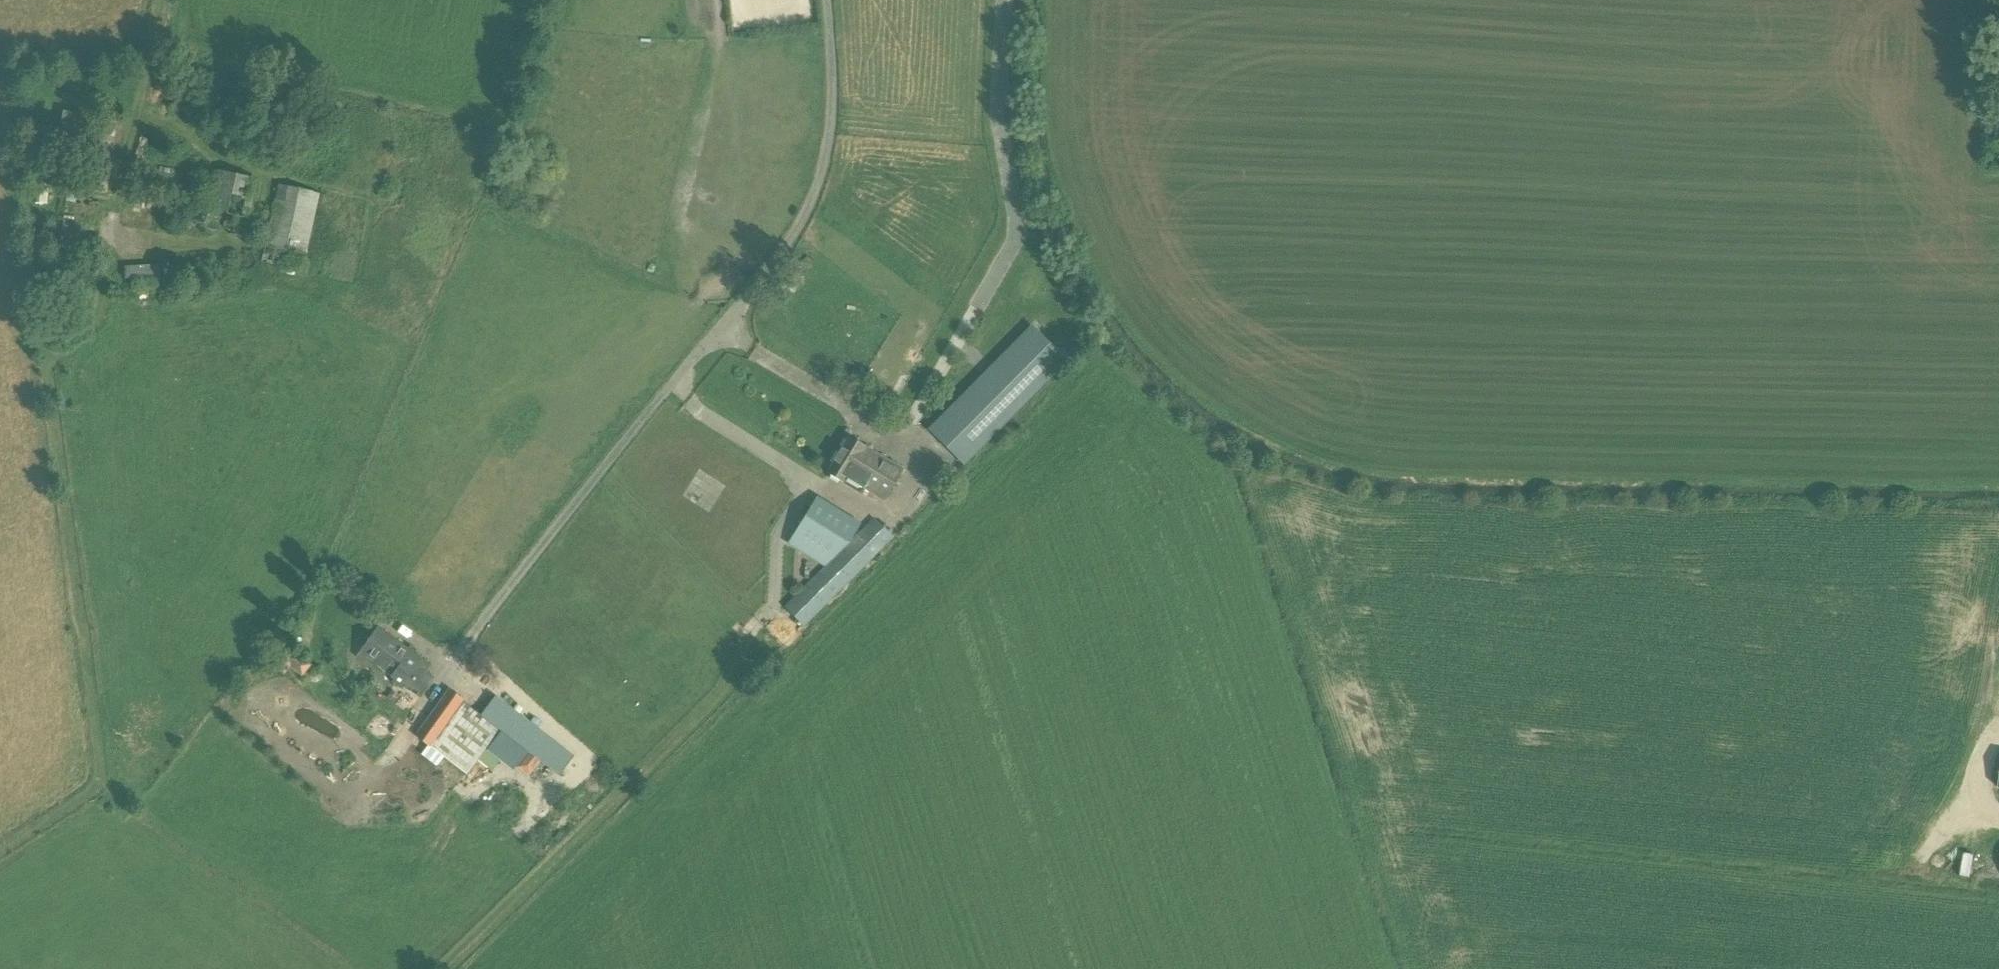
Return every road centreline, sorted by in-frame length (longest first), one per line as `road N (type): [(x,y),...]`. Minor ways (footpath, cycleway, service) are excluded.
road 1 (track): [(165,0),(108,261),(47,355),(96,786),(0,850)]

